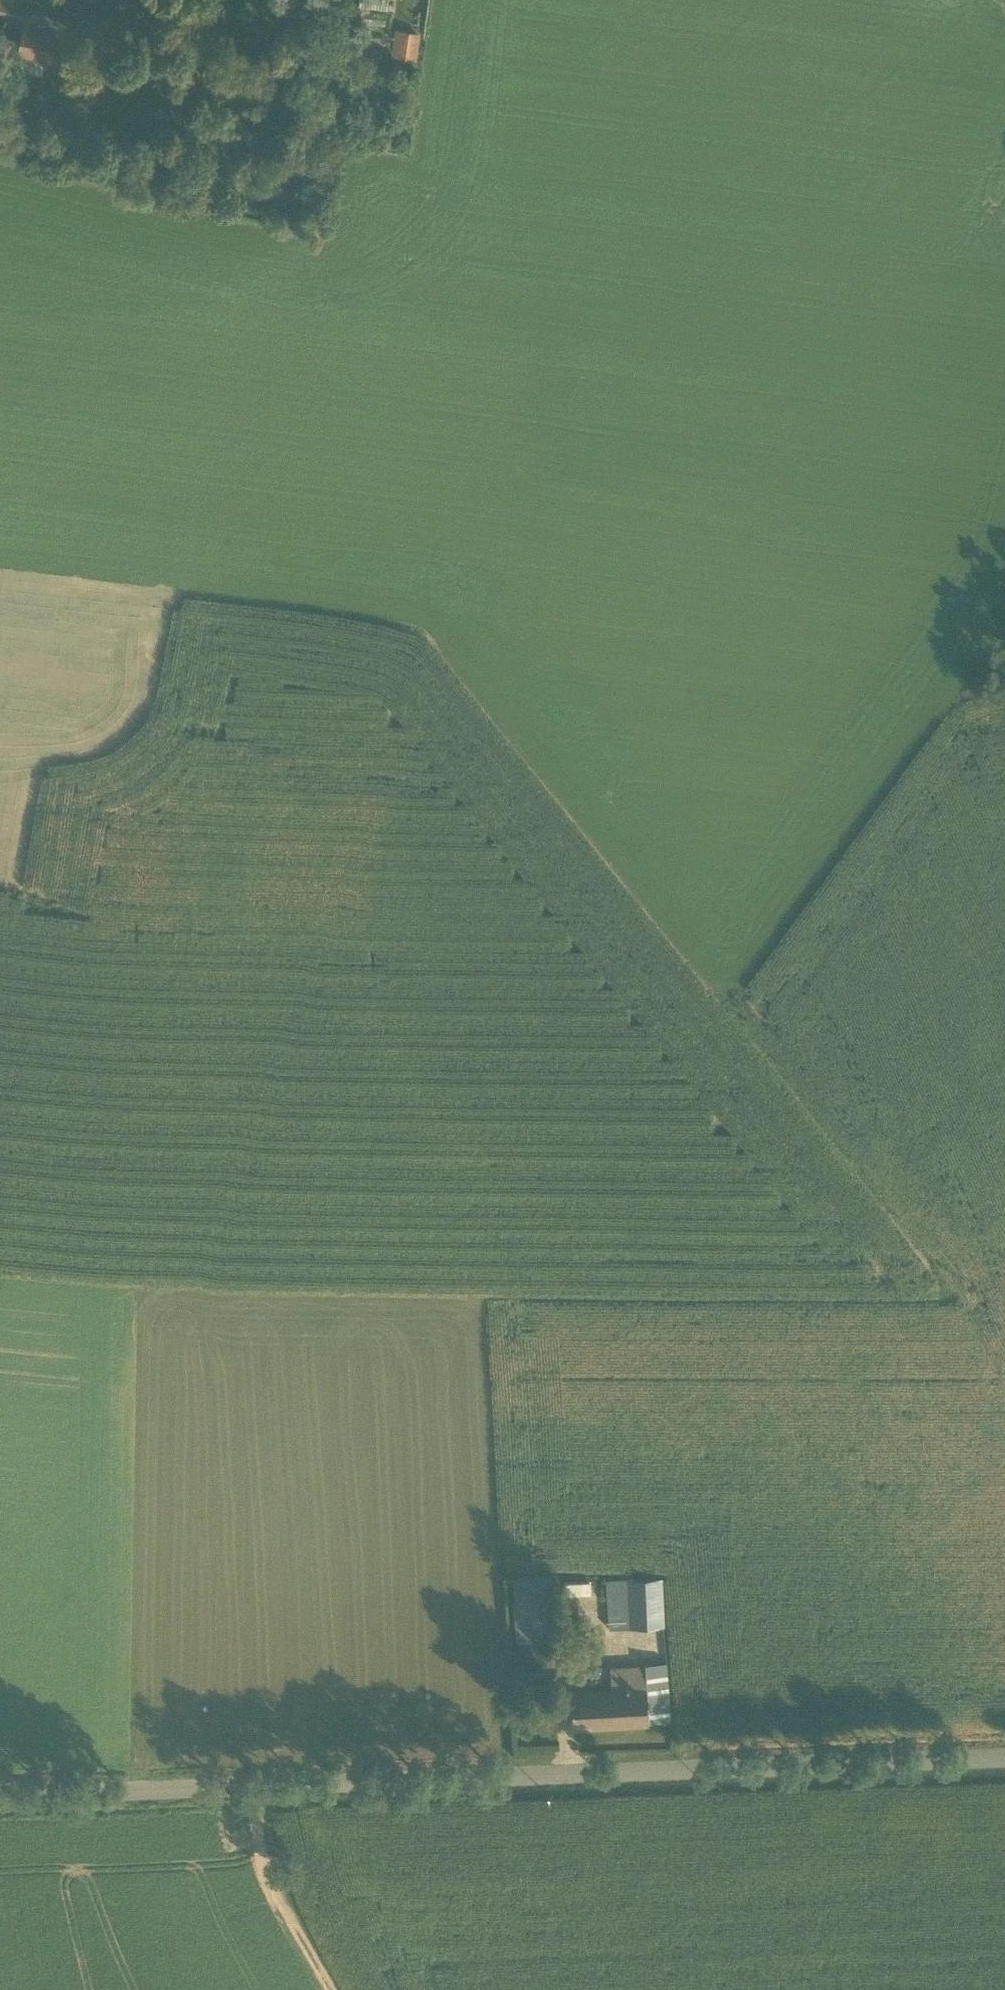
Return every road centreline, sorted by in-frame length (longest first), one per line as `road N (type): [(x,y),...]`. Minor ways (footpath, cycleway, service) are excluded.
road 1 (unclassified): [(1004,1753),(0,1793)]
road 2 (track): [(254,1781),(267,1866),(332,1989)]

